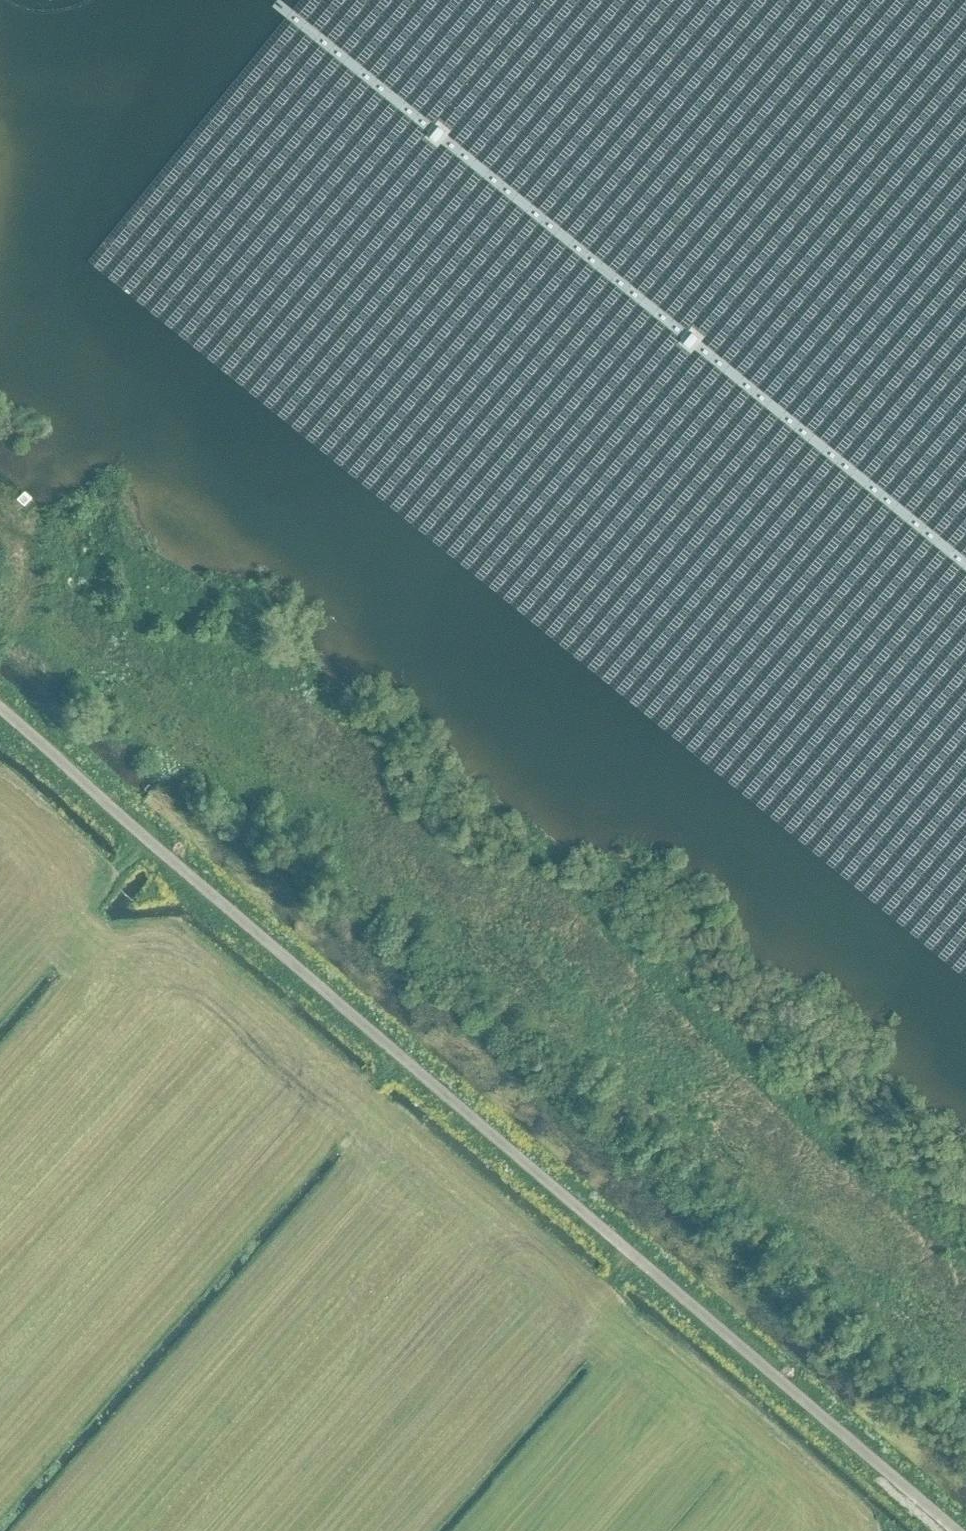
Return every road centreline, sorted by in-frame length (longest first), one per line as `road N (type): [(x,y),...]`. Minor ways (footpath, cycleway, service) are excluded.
road 1 (unclassified): [(0,707),(960,1530)]

